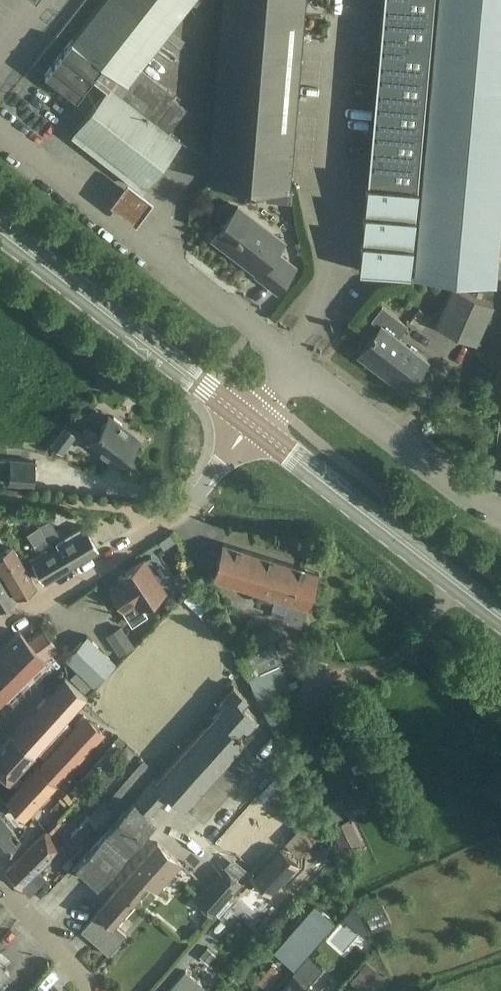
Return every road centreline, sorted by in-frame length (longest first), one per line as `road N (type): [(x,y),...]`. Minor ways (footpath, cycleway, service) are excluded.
road 1 (unclassified): [(295,358),(0,123)]
road 2 (residential): [(0,640),(188,503),(252,425)]
road 3 (tertiary): [(252,425),(0,233)]
road 4 (tertiary): [(500,619),(252,425)]
road 5 (unclassified): [(500,514),(295,358)]
road 6 (unclassified): [(92,990),(0,884)]

